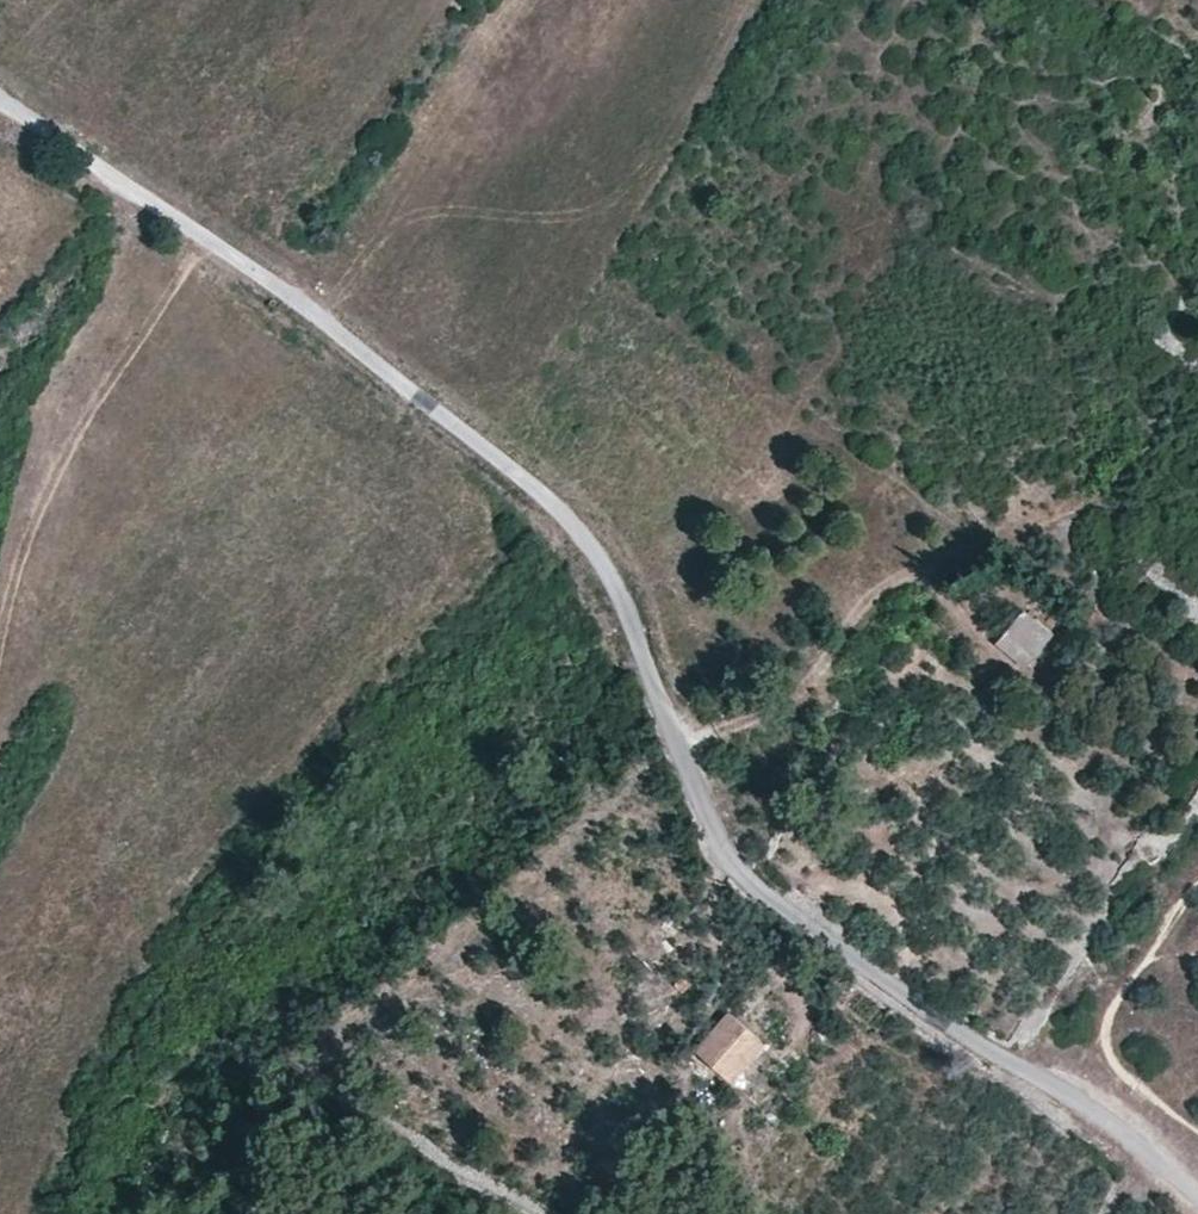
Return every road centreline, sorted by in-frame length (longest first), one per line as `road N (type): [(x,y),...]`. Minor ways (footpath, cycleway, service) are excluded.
road 1 (unclassified): [(0,100),(270,282),(548,502),(617,591),(704,808),(754,889),(934,1019),(1054,1085),(1197,1198)]
road 2 (track): [(189,228),(166,311),(36,505),(0,640)]

